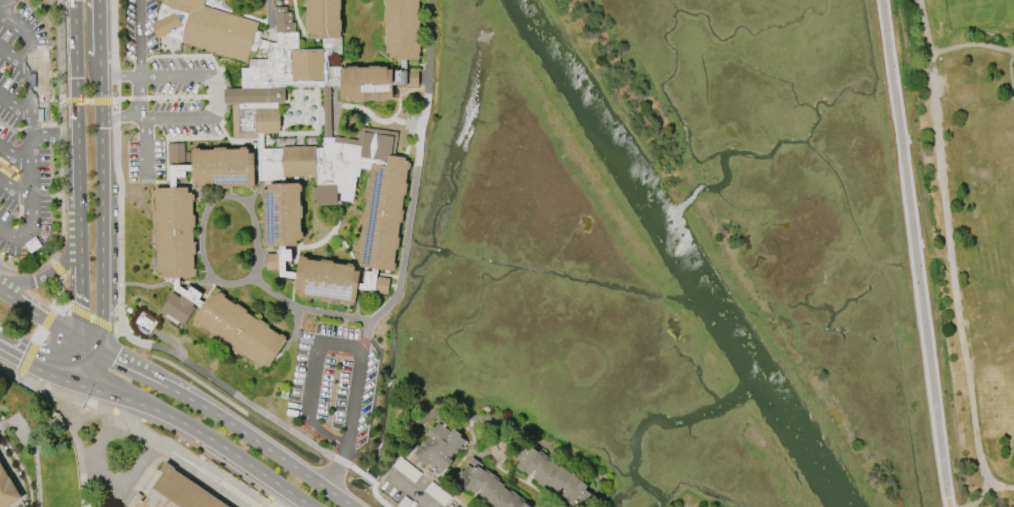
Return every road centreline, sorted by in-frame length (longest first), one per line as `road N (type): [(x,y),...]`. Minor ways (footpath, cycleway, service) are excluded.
road 1 (secondary): [(102,318),(96,0)]
road 2 (secondary): [(107,390),(186,423),(311,506)]
road 3 (secondary): [(355,506),(161,381)]
road 4 (secondary): [(73,0),(78,214)]

